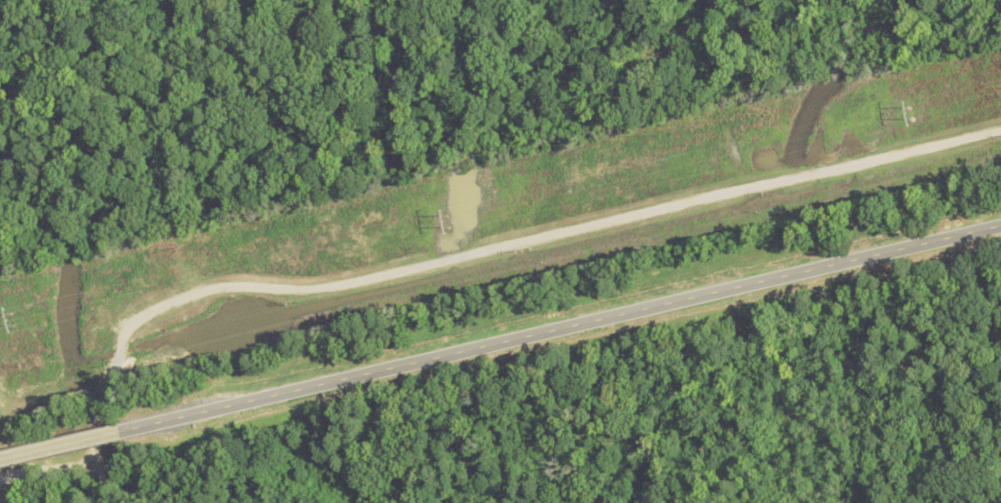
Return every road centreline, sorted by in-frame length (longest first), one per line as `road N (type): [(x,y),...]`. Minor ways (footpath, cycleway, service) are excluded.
road 1 (track): [(1000,129),(327,291),(259,285),(182,297),(134,325),(94,410),(91,457),(0,484)]
road 2 (primary): [(119,432),(1000,218)]
road 3 (primary): [(0,460),(119,432)]

